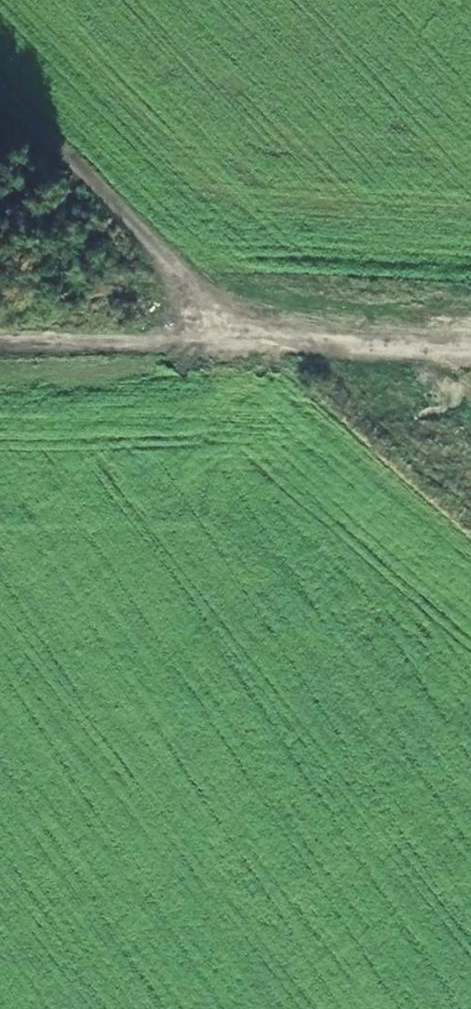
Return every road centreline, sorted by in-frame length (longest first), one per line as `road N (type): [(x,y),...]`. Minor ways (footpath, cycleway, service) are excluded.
road 1 (track): [(470,346),(0,344)]
road 2 (track): [(199,345),(154,247),(0,98)]

